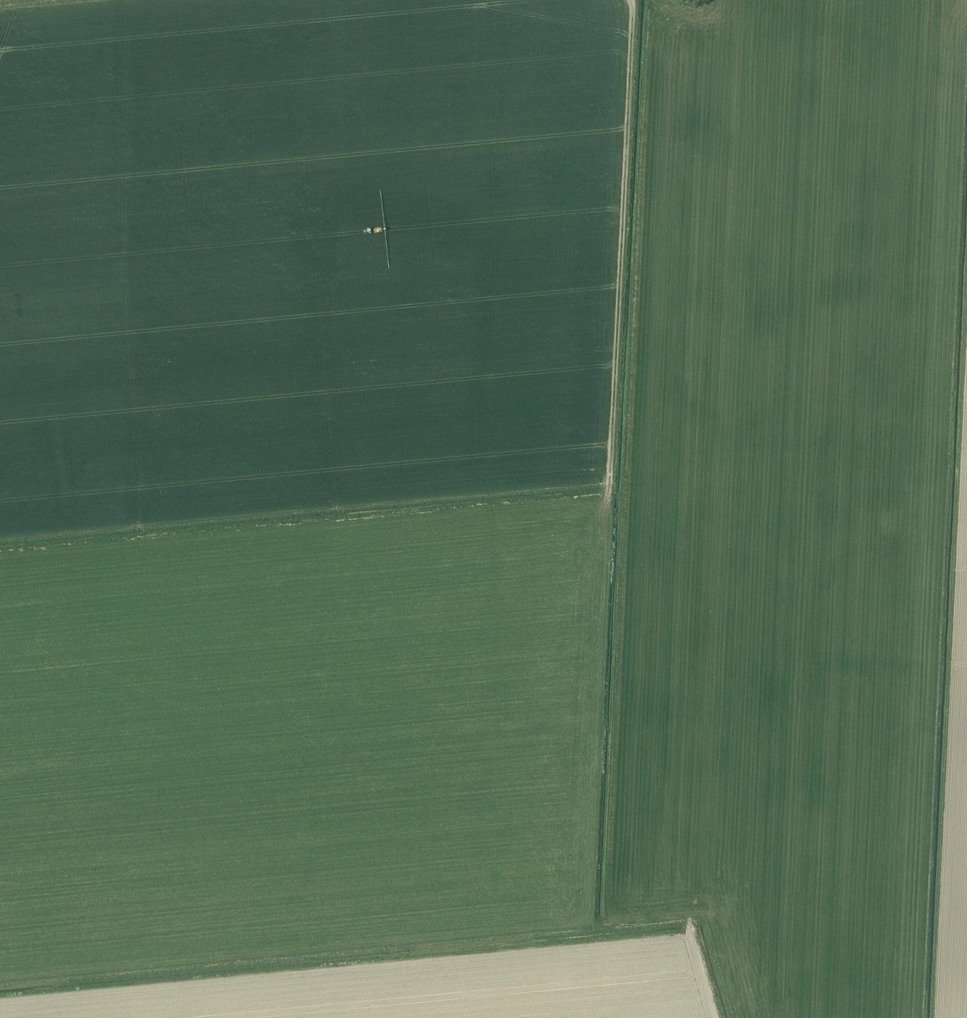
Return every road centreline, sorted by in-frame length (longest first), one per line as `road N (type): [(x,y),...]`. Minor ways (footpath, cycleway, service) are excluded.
road 1 (track): [(630,0),(609,486)]

